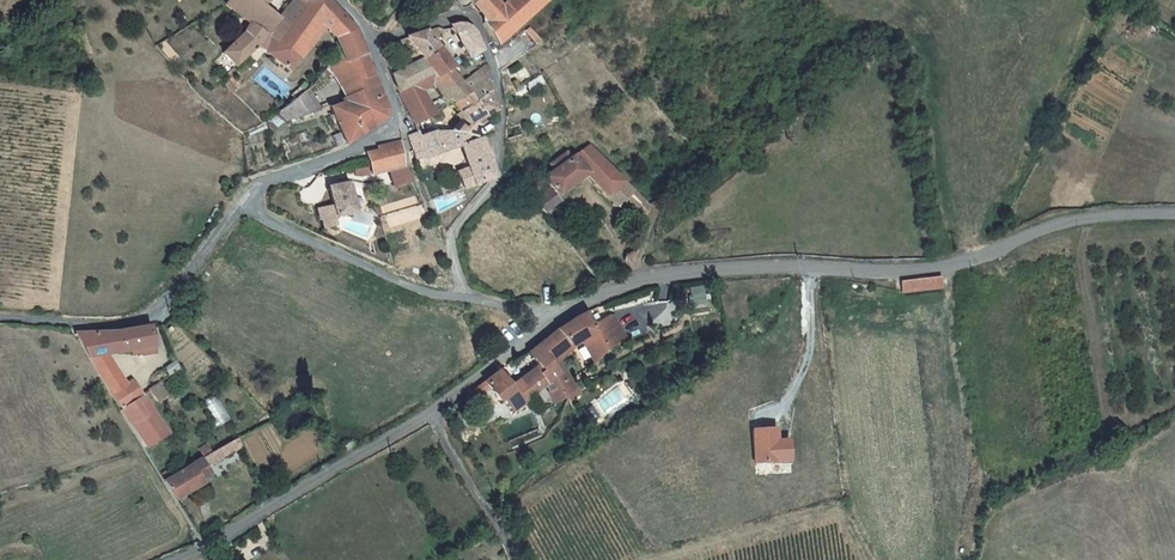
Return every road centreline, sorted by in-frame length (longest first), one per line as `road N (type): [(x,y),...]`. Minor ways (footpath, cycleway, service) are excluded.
road 1 (unclassified): [(554,319),(665,275),(949,267),(1041,229),(1174,214)]
road 2 (unclassified): [(175,559),(430,415),(554,319)]
road 3 (residential): [(252,195),(264,219),(427,293),(554,319)]
road 4 (unclassified): [(0,319),(102,324),(156,312),(252,195)]
road 5 (residential): [(343,0),(374,41),(395,115),(392,131),(252,195)]

